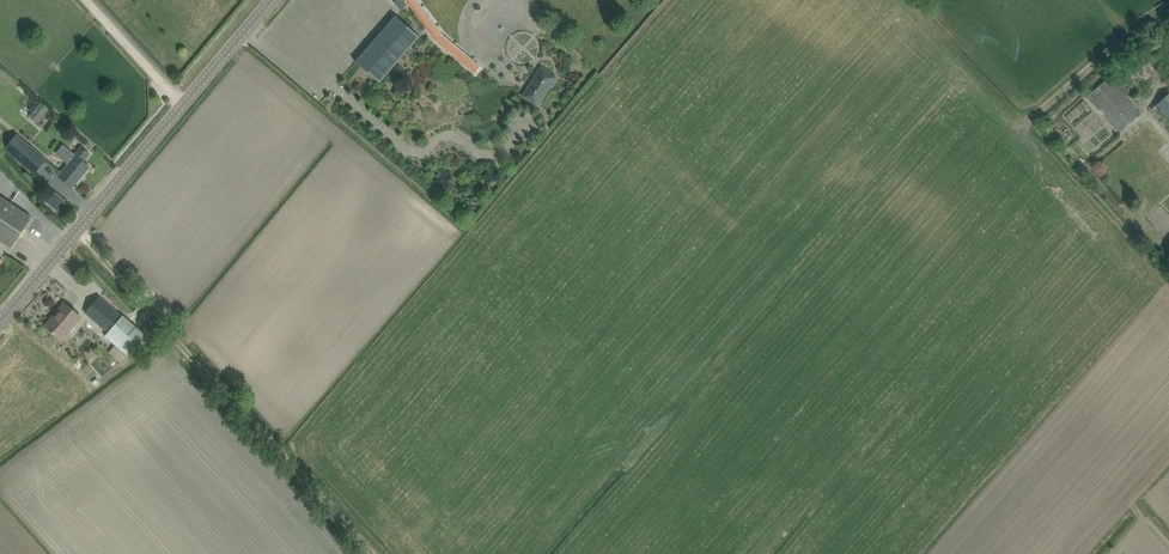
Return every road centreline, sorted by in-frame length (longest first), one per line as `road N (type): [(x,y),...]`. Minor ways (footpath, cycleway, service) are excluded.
road 1 (track): [(75,232),(369,553)]
road 2 (unclassified): [(0,321),(271,0)]

